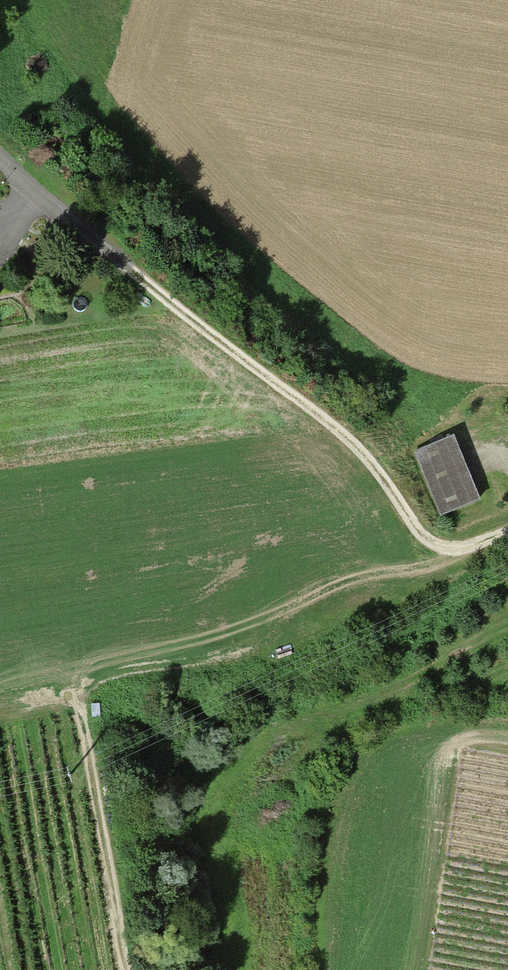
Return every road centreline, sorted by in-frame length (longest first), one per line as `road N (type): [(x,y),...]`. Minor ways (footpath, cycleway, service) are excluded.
road 1 (track): [(436,545),(285,639),(226,662),(107,675),(80,688),(76,708),(118,933)]
road 2 (track): [(507,536),(462,547),(421,538),(346,441),(144,284)]
road 3 (residential): [(0,162),(57,222),(144,284)]

